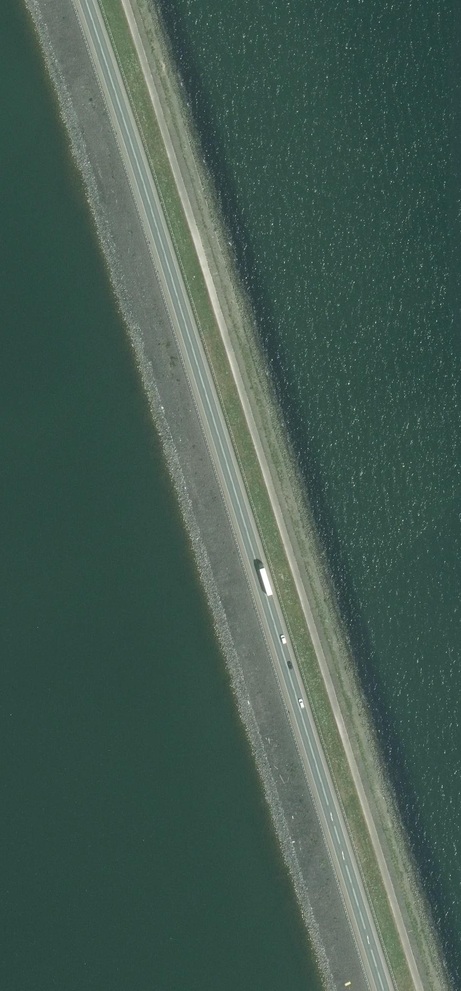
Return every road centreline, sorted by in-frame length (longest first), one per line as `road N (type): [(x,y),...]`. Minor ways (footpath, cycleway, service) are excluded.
road 1 (trunk): [(383,990),(86,0)]

